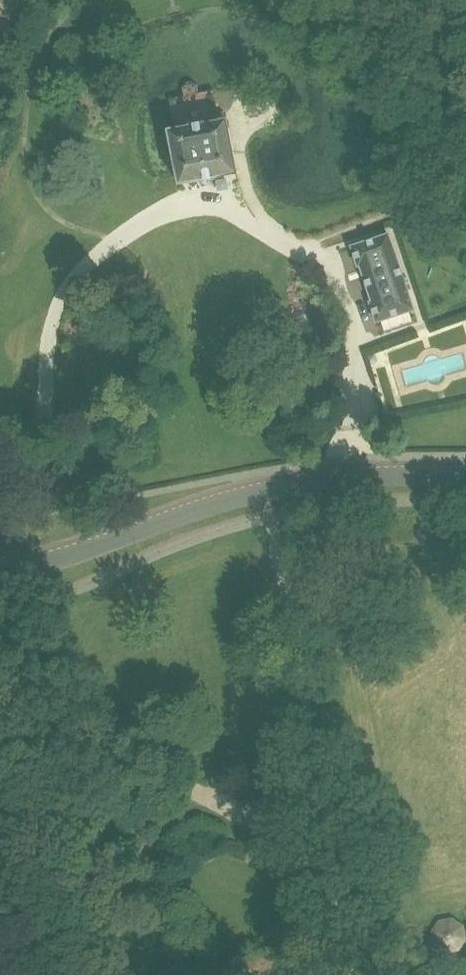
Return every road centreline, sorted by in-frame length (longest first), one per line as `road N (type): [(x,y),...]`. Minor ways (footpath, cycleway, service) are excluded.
road 1 (tertiary): [(465,475),(285,485),(60,557),(0,565)]

